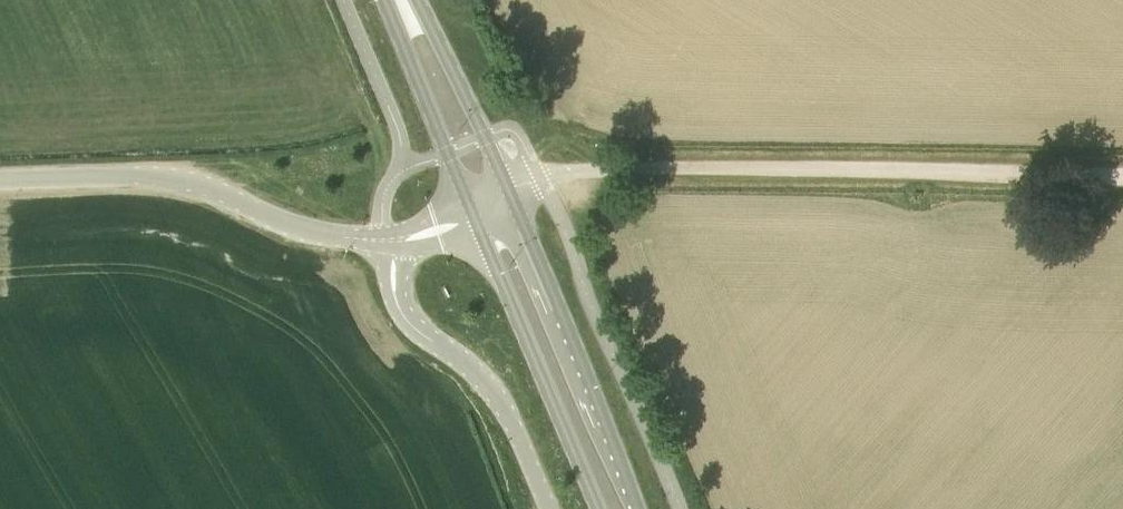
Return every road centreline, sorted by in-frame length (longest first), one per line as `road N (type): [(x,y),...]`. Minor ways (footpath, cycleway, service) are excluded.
road 1 (unclassified): [(1122,174),(582,169),(541,178),(490,204)]
road 2 (unclassified): [(0,180),(161,175),(291,226),(388,239)]
road 3 (primary): [(490,204),(619,508)]
road 4 (unclassified): [(388,239),(401,311),(499,399),(549,508)]
road 5 (primary): [(490,204),(399,0)]

